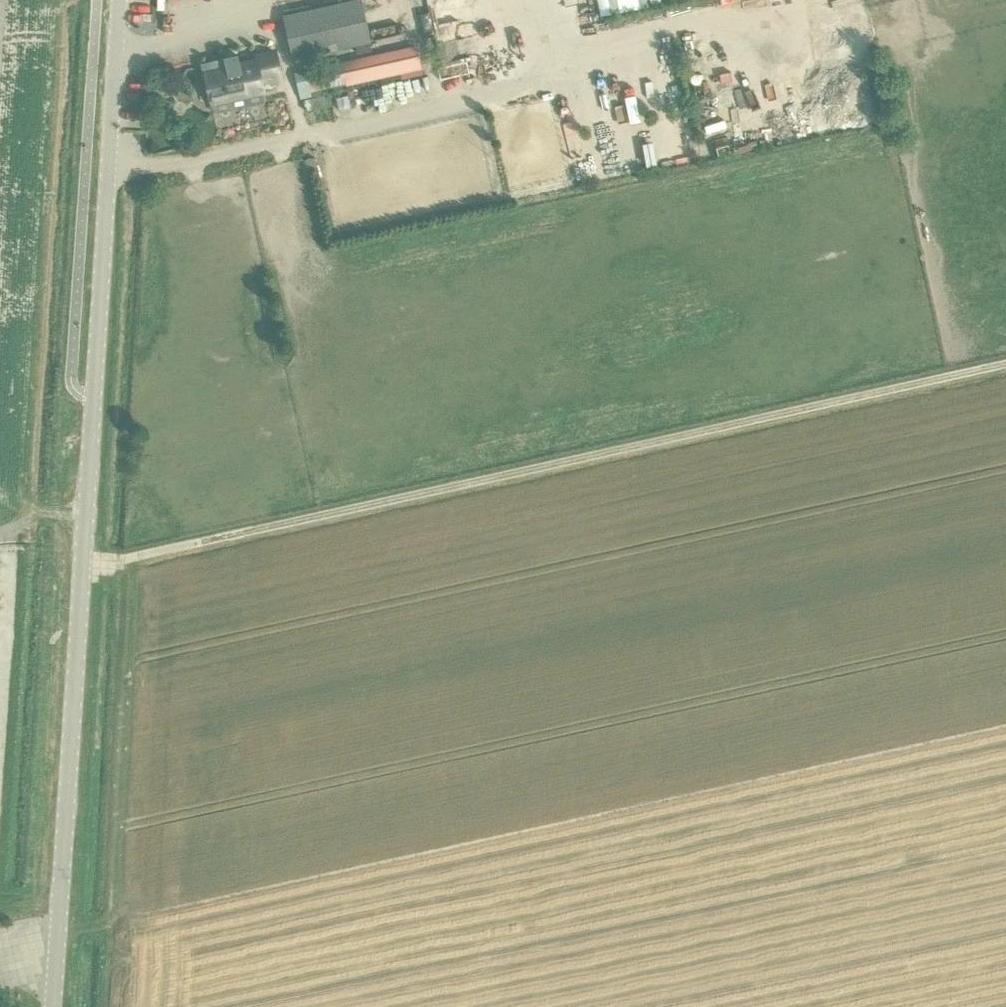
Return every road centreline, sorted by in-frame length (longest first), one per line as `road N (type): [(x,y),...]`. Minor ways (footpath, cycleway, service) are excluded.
road 1 (unclassified): [(56,1006),(120,0)]
road 2 (track): [(87,563),(1005,368)]

